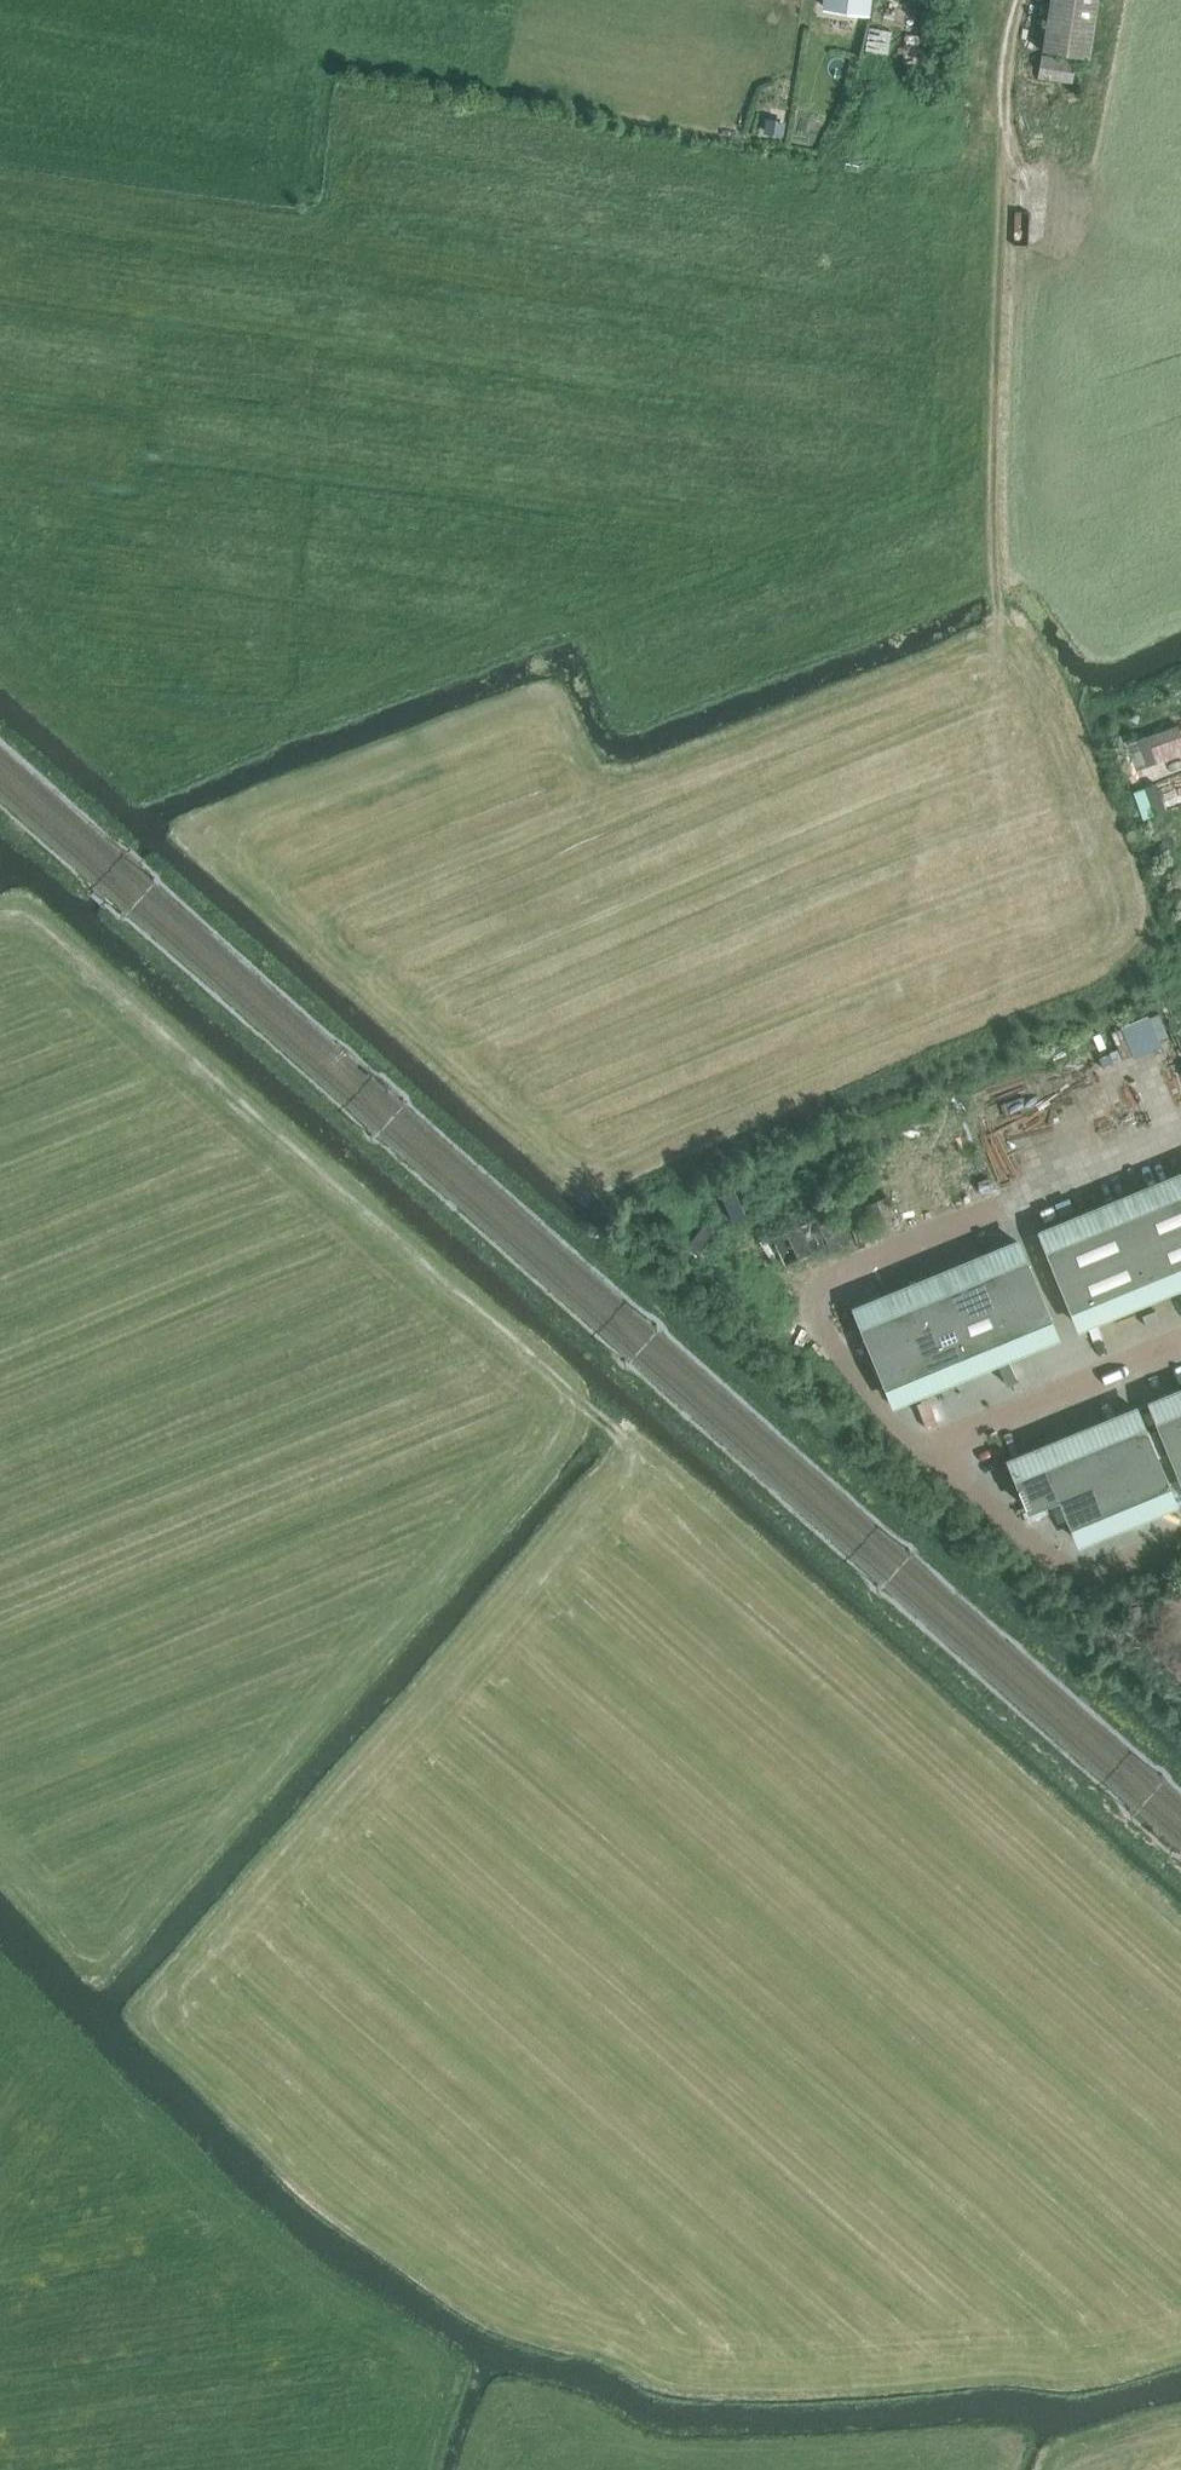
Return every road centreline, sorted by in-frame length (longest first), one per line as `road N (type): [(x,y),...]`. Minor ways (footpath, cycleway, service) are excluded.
road 1 (track): [(1007,628),(993,560),(1004,141)]
road 2 (track): [(1004,141),(1005,76),(1021,0)]

